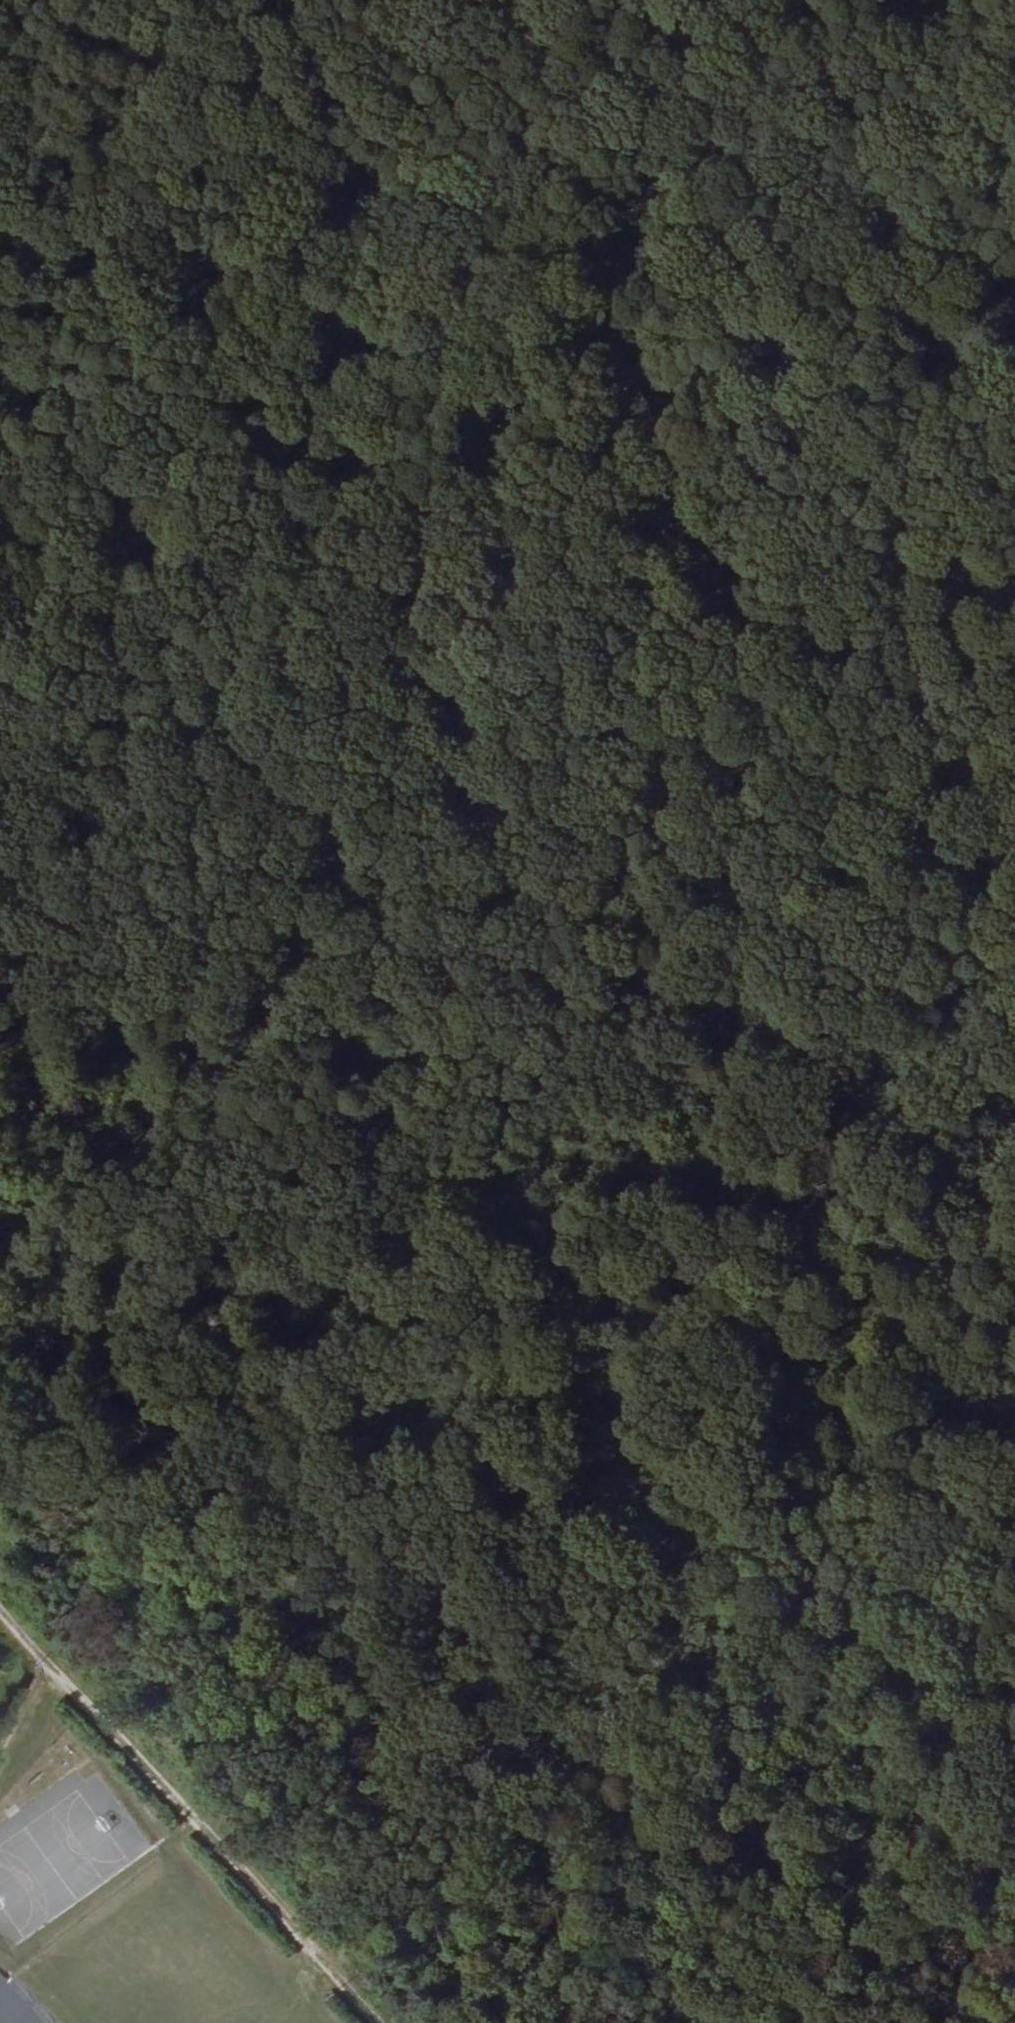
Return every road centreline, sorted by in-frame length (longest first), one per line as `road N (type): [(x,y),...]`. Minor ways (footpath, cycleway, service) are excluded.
road 1 (track): [(0,1609),(383,2022)]
road 2 (track): [(1014,1900),(938,2022)]

